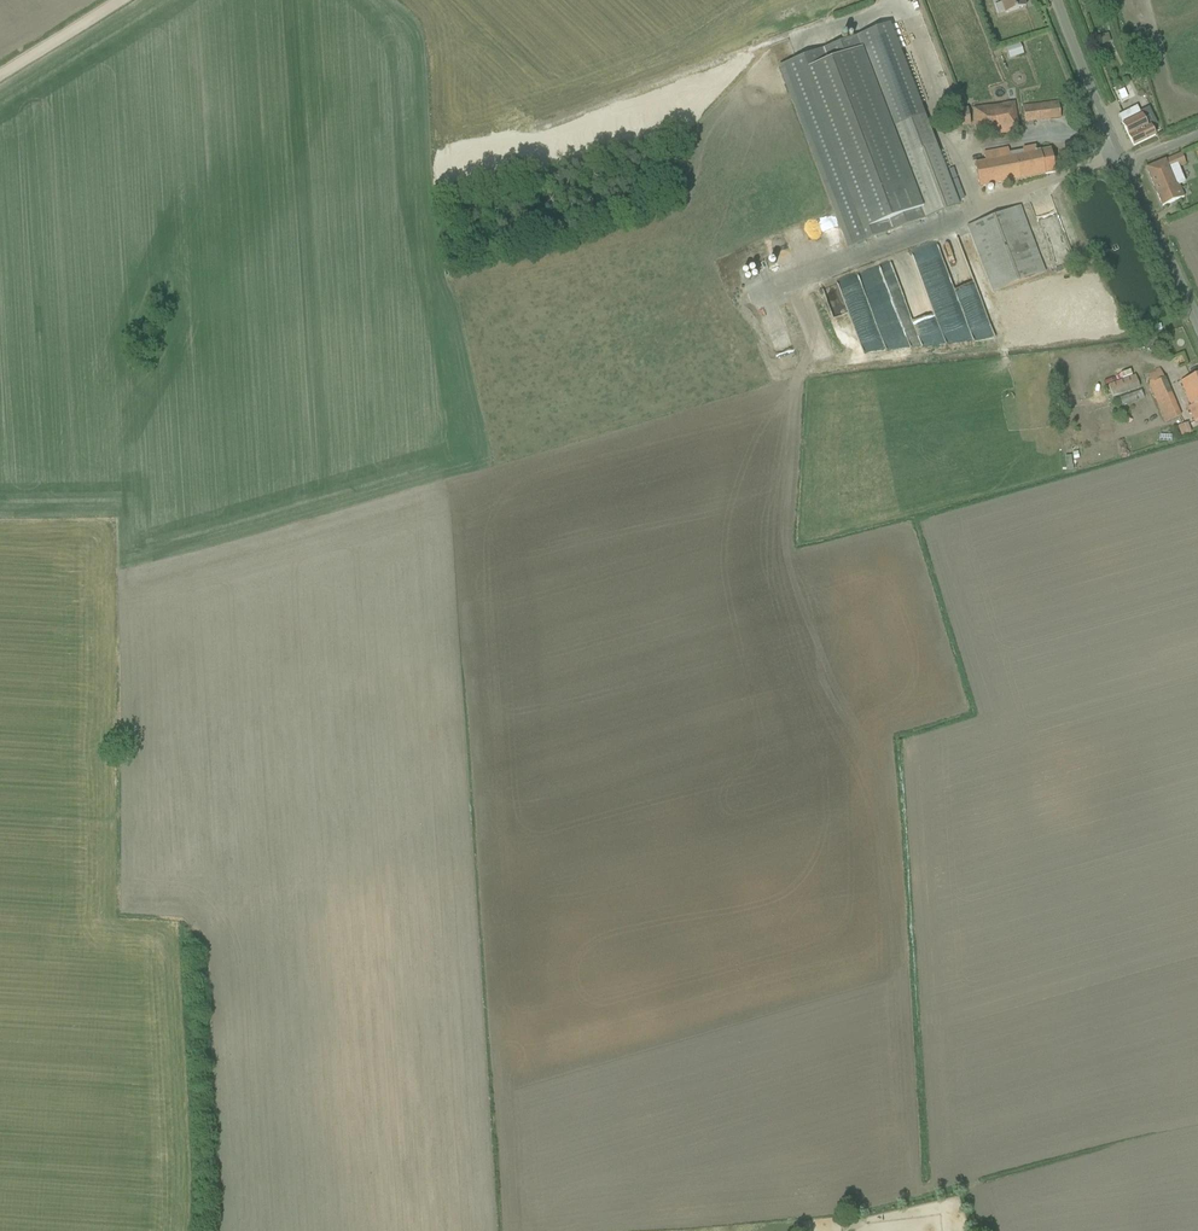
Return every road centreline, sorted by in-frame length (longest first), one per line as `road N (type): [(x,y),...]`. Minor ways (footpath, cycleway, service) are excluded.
road 1 (unclassified): [(1126,166),(1056,0)]
road 2 (unclassified): [(1197,323),(1126,166)]
road 3 (track): [(0,75),(117,0)]

